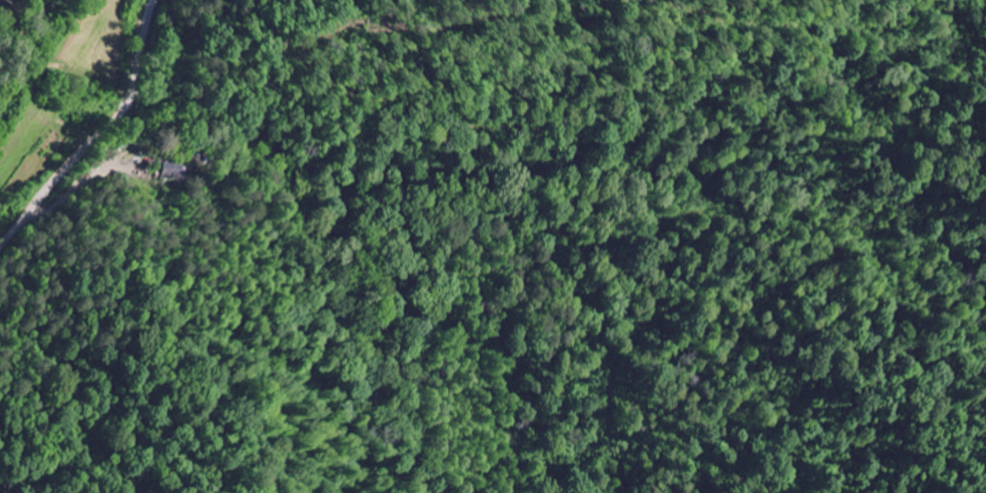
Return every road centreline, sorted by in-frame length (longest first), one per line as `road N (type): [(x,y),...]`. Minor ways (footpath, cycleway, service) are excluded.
road 1 (residential): [(0,248),(125,106),(157,0)]

